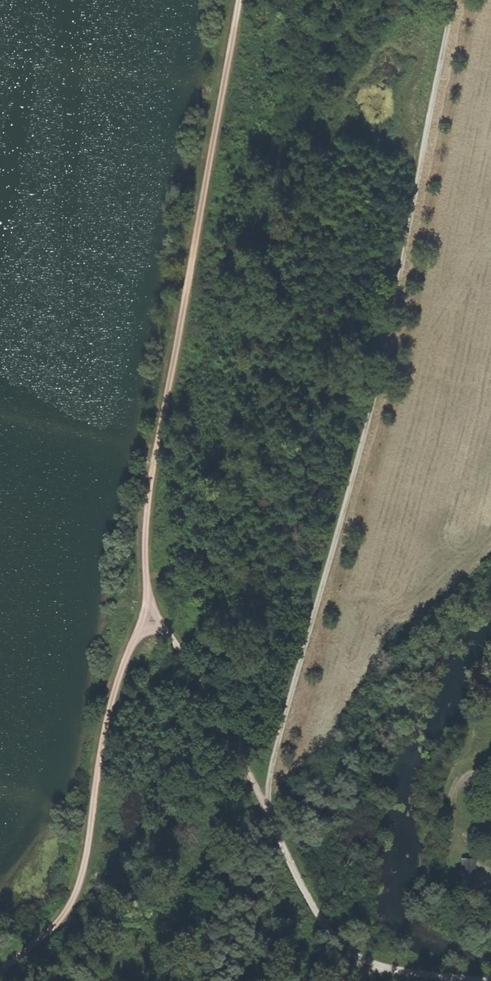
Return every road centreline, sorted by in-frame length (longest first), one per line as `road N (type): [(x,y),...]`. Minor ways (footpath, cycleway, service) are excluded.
road 1 (track): [(453,0),(354,475),(264,802)]
road 2 (track): [(241,0),(153,482),(151,616)]
road 3 (track): [(151,616),(118,679),(74,900),(0,972)]
road 4 (track): [(151,616),(181,649),(264,802)]
road 5 (track): [(264,802),(321,918),(366,962)]
road 6 (track): [(490,898),(453,881),(453,798),(471,770)]

